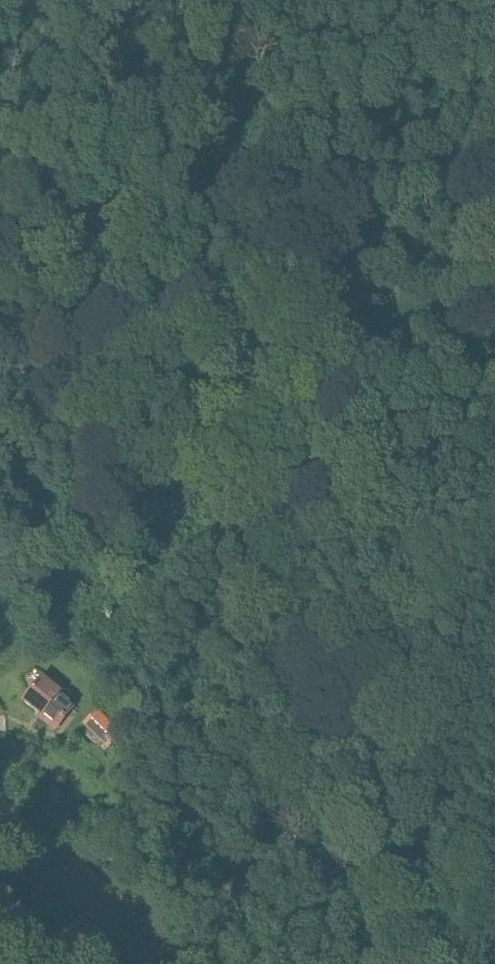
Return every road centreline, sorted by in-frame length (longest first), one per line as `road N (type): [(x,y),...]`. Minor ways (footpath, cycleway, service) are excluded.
road 1 (track): [(0,242),(199,195),(326,155),(446,142),(494,158)]
road 2 (secondary): [(170,963),(0,828)]

